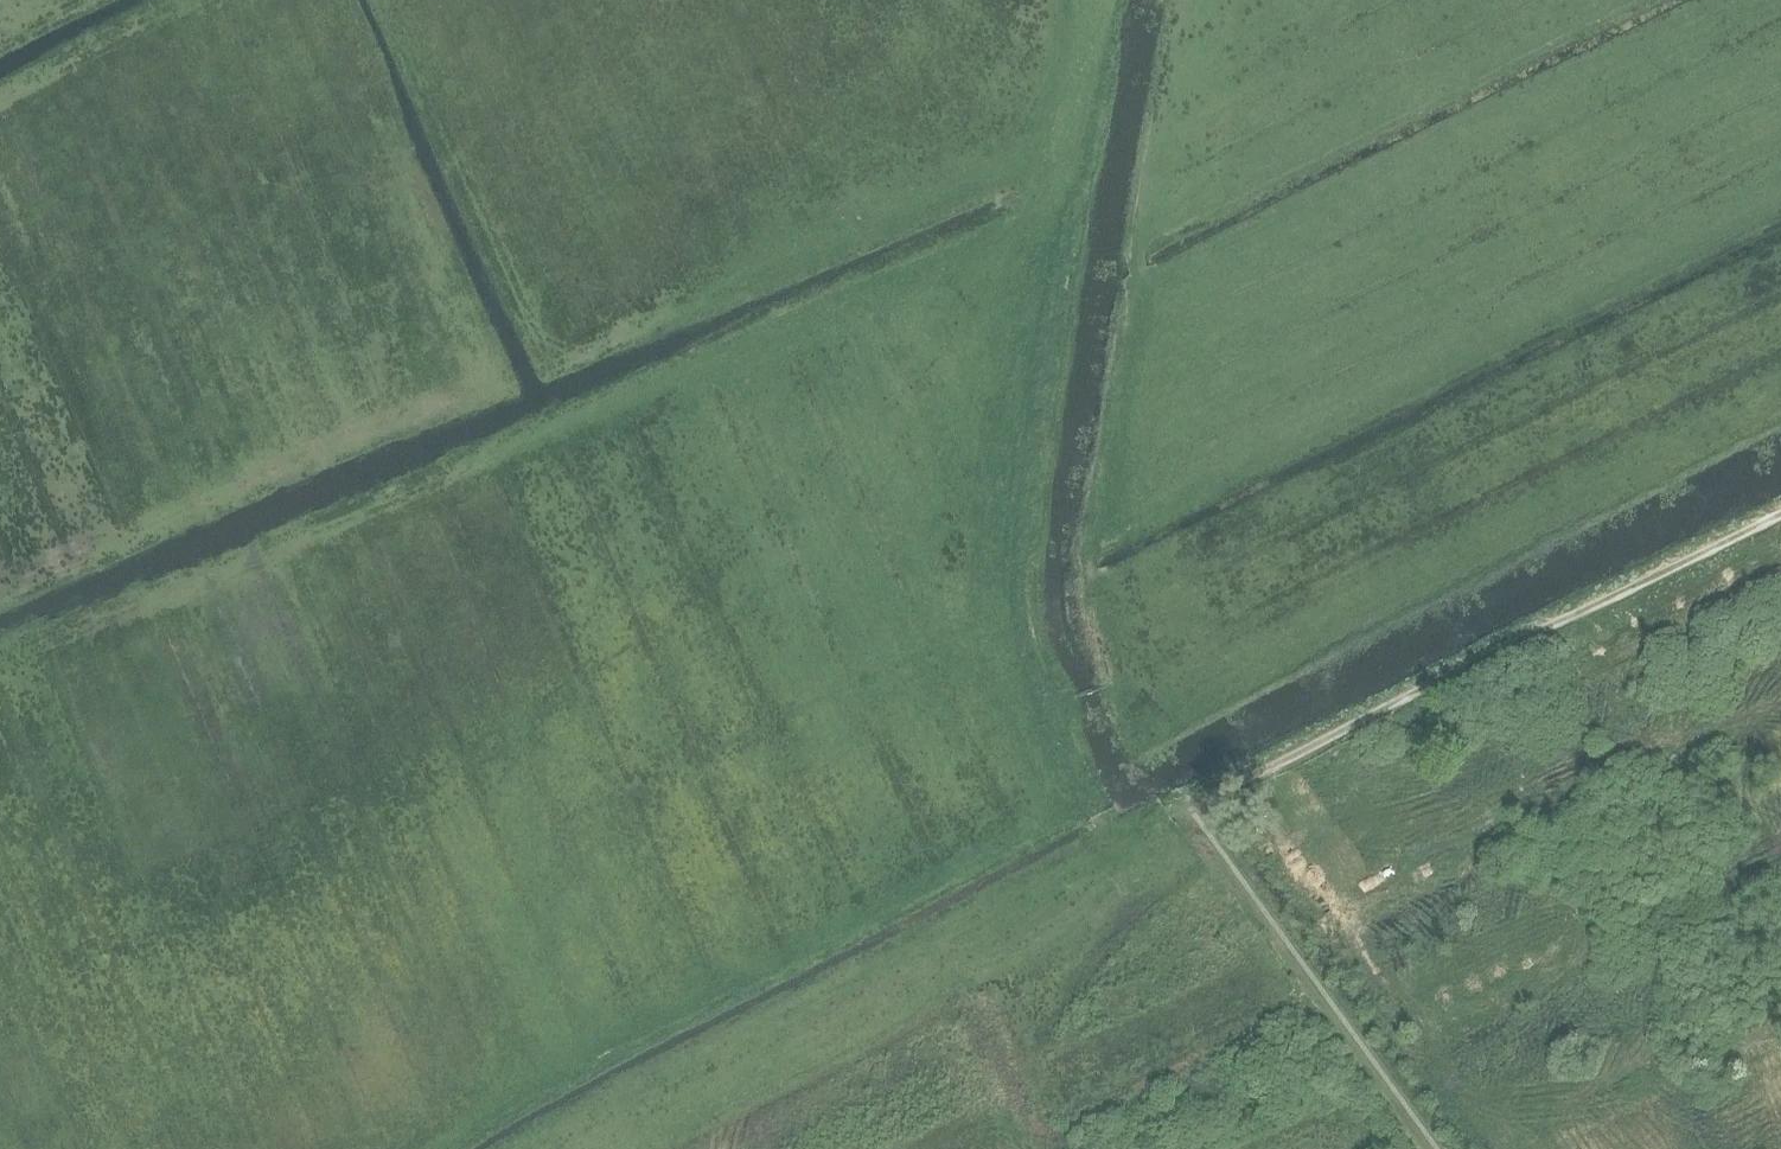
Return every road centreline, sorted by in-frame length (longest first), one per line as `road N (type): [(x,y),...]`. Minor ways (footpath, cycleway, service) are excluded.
road 1 (track): [(1780,509),(1198,798)]

